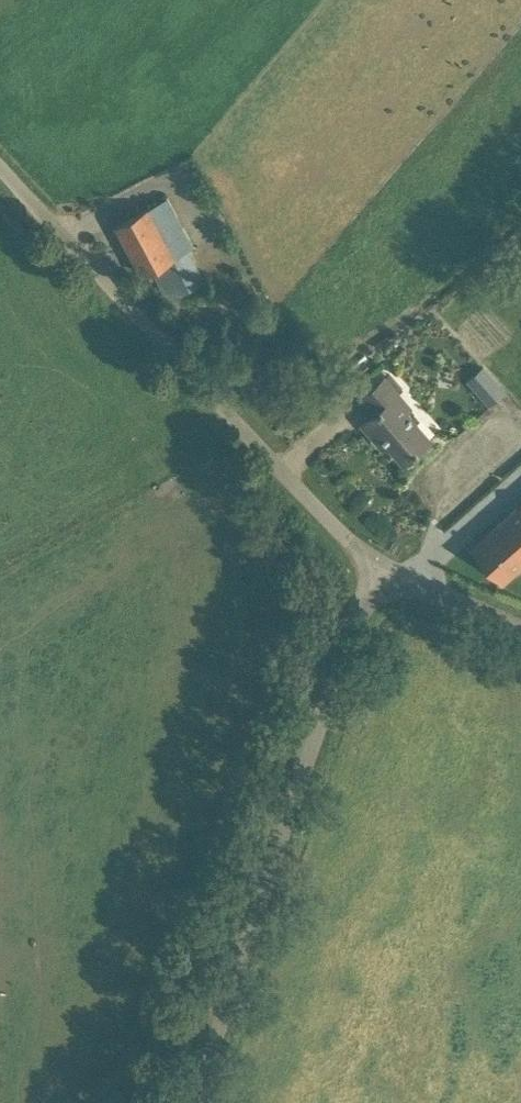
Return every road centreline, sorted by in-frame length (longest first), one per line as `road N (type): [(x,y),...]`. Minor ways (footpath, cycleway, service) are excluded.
road 1 (unclassified): [(195,1102),(373,567)]
road 2 (unclassified): [(373,567),(0,166)]
road 3 (unclassified): [(520,628),(373,567)]

